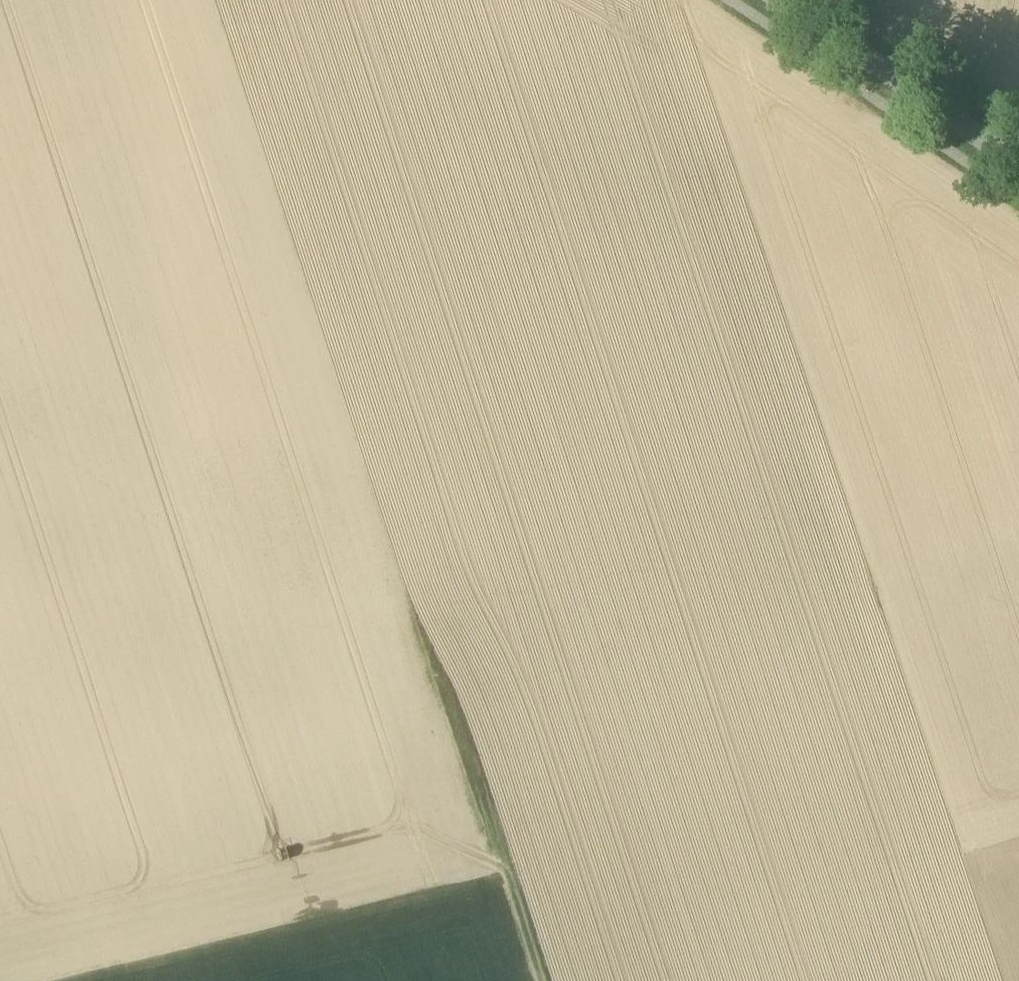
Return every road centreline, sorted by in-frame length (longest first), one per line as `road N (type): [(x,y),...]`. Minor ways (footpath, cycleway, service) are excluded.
road 1 (tertiary): [(1018,162),(785,0)]
road 2 (track): [(465,733),(543,980)]

